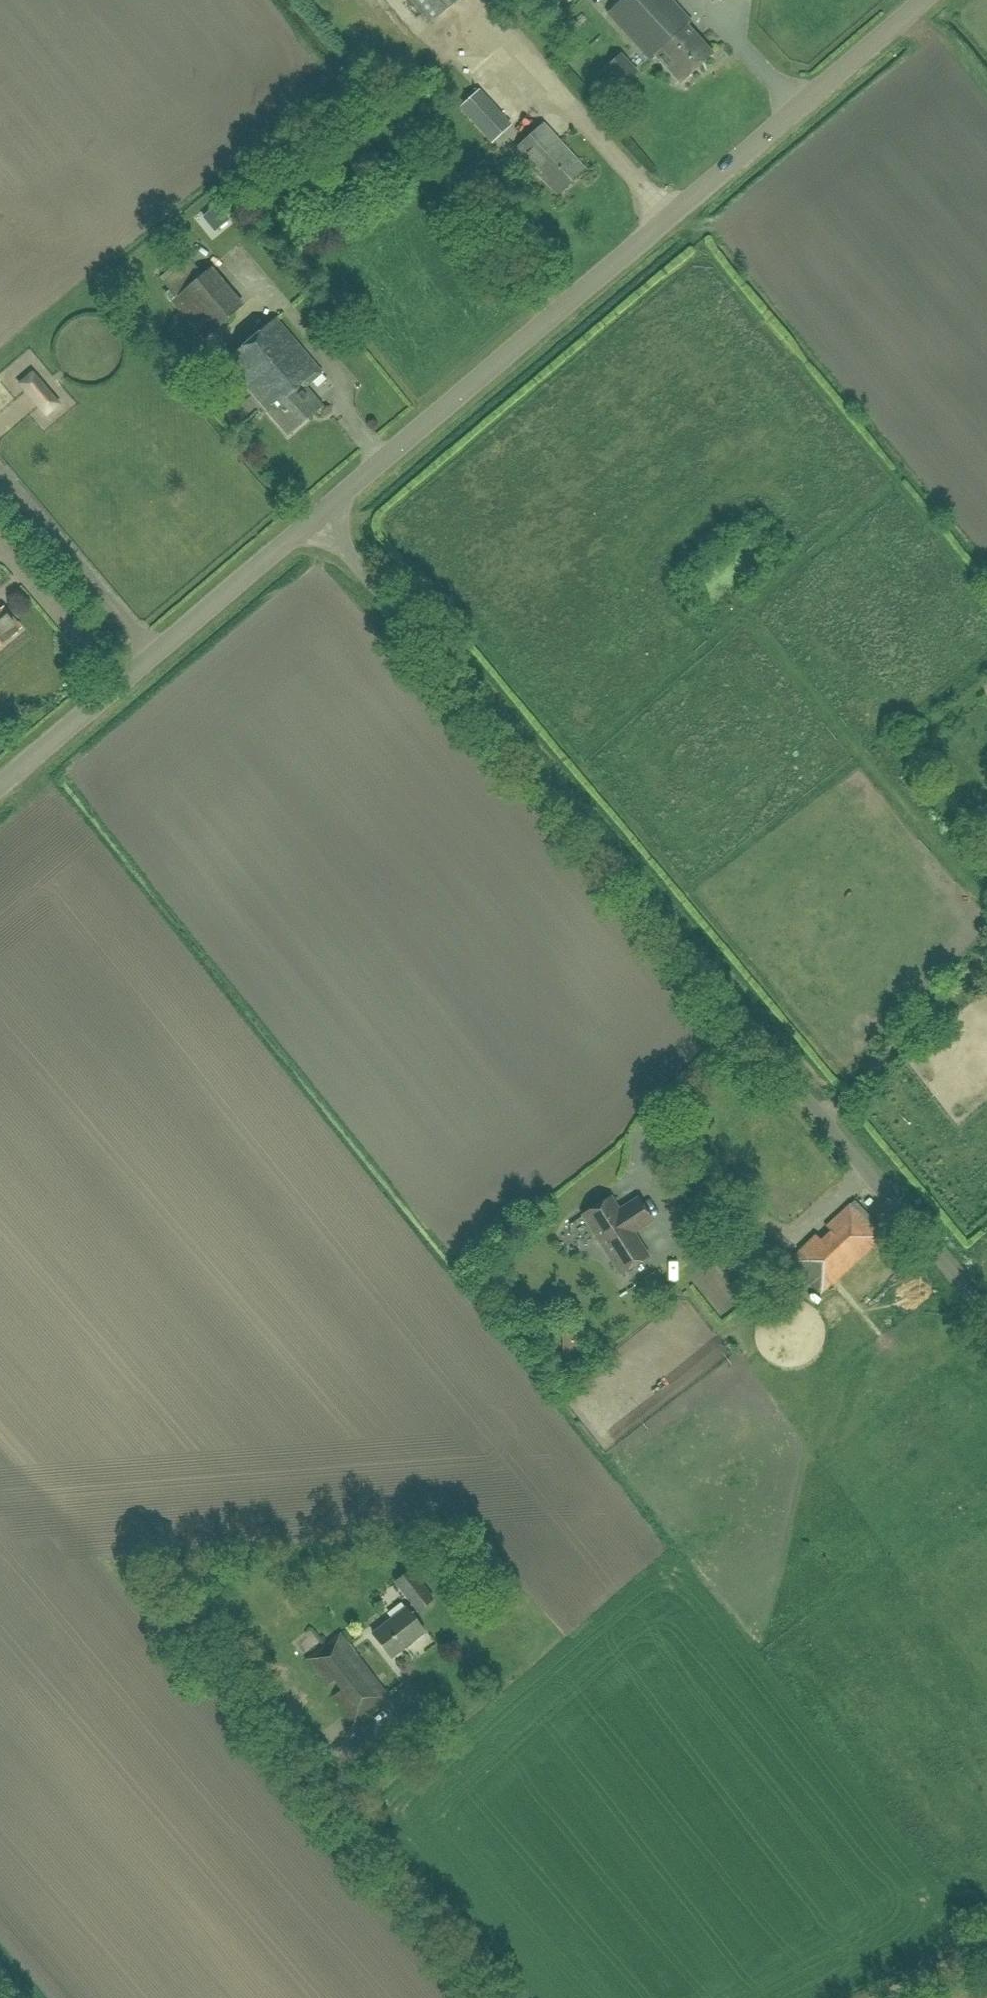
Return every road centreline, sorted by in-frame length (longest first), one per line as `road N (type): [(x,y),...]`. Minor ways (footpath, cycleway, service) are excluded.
road 1 (unclassified): [(986,1313),(316,514)]
road 2 (tertiary): [(316,514),(926,0)]
road 3 (tertiary): [(0,786),(316,514)]
road 4 (track): [(0,476),(154,656)]

